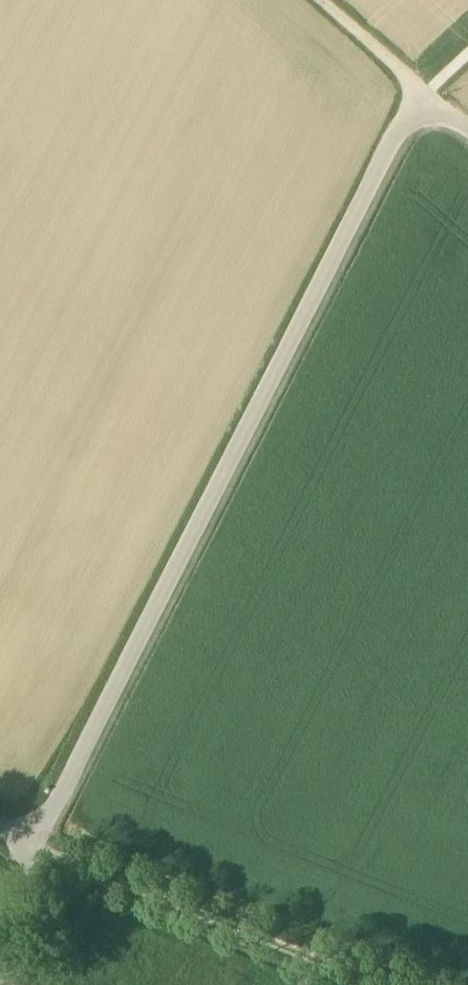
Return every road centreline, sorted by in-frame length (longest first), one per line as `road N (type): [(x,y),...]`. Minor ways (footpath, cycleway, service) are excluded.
road 1 (unclassified): [(40,843),(389,145),(427,92)]
road 2 (track): [(40,843),(388,984)]
road 3 (unclassified): [(18,984),(40,843)]
road 4 (track): [(427,92),(323,0)]

